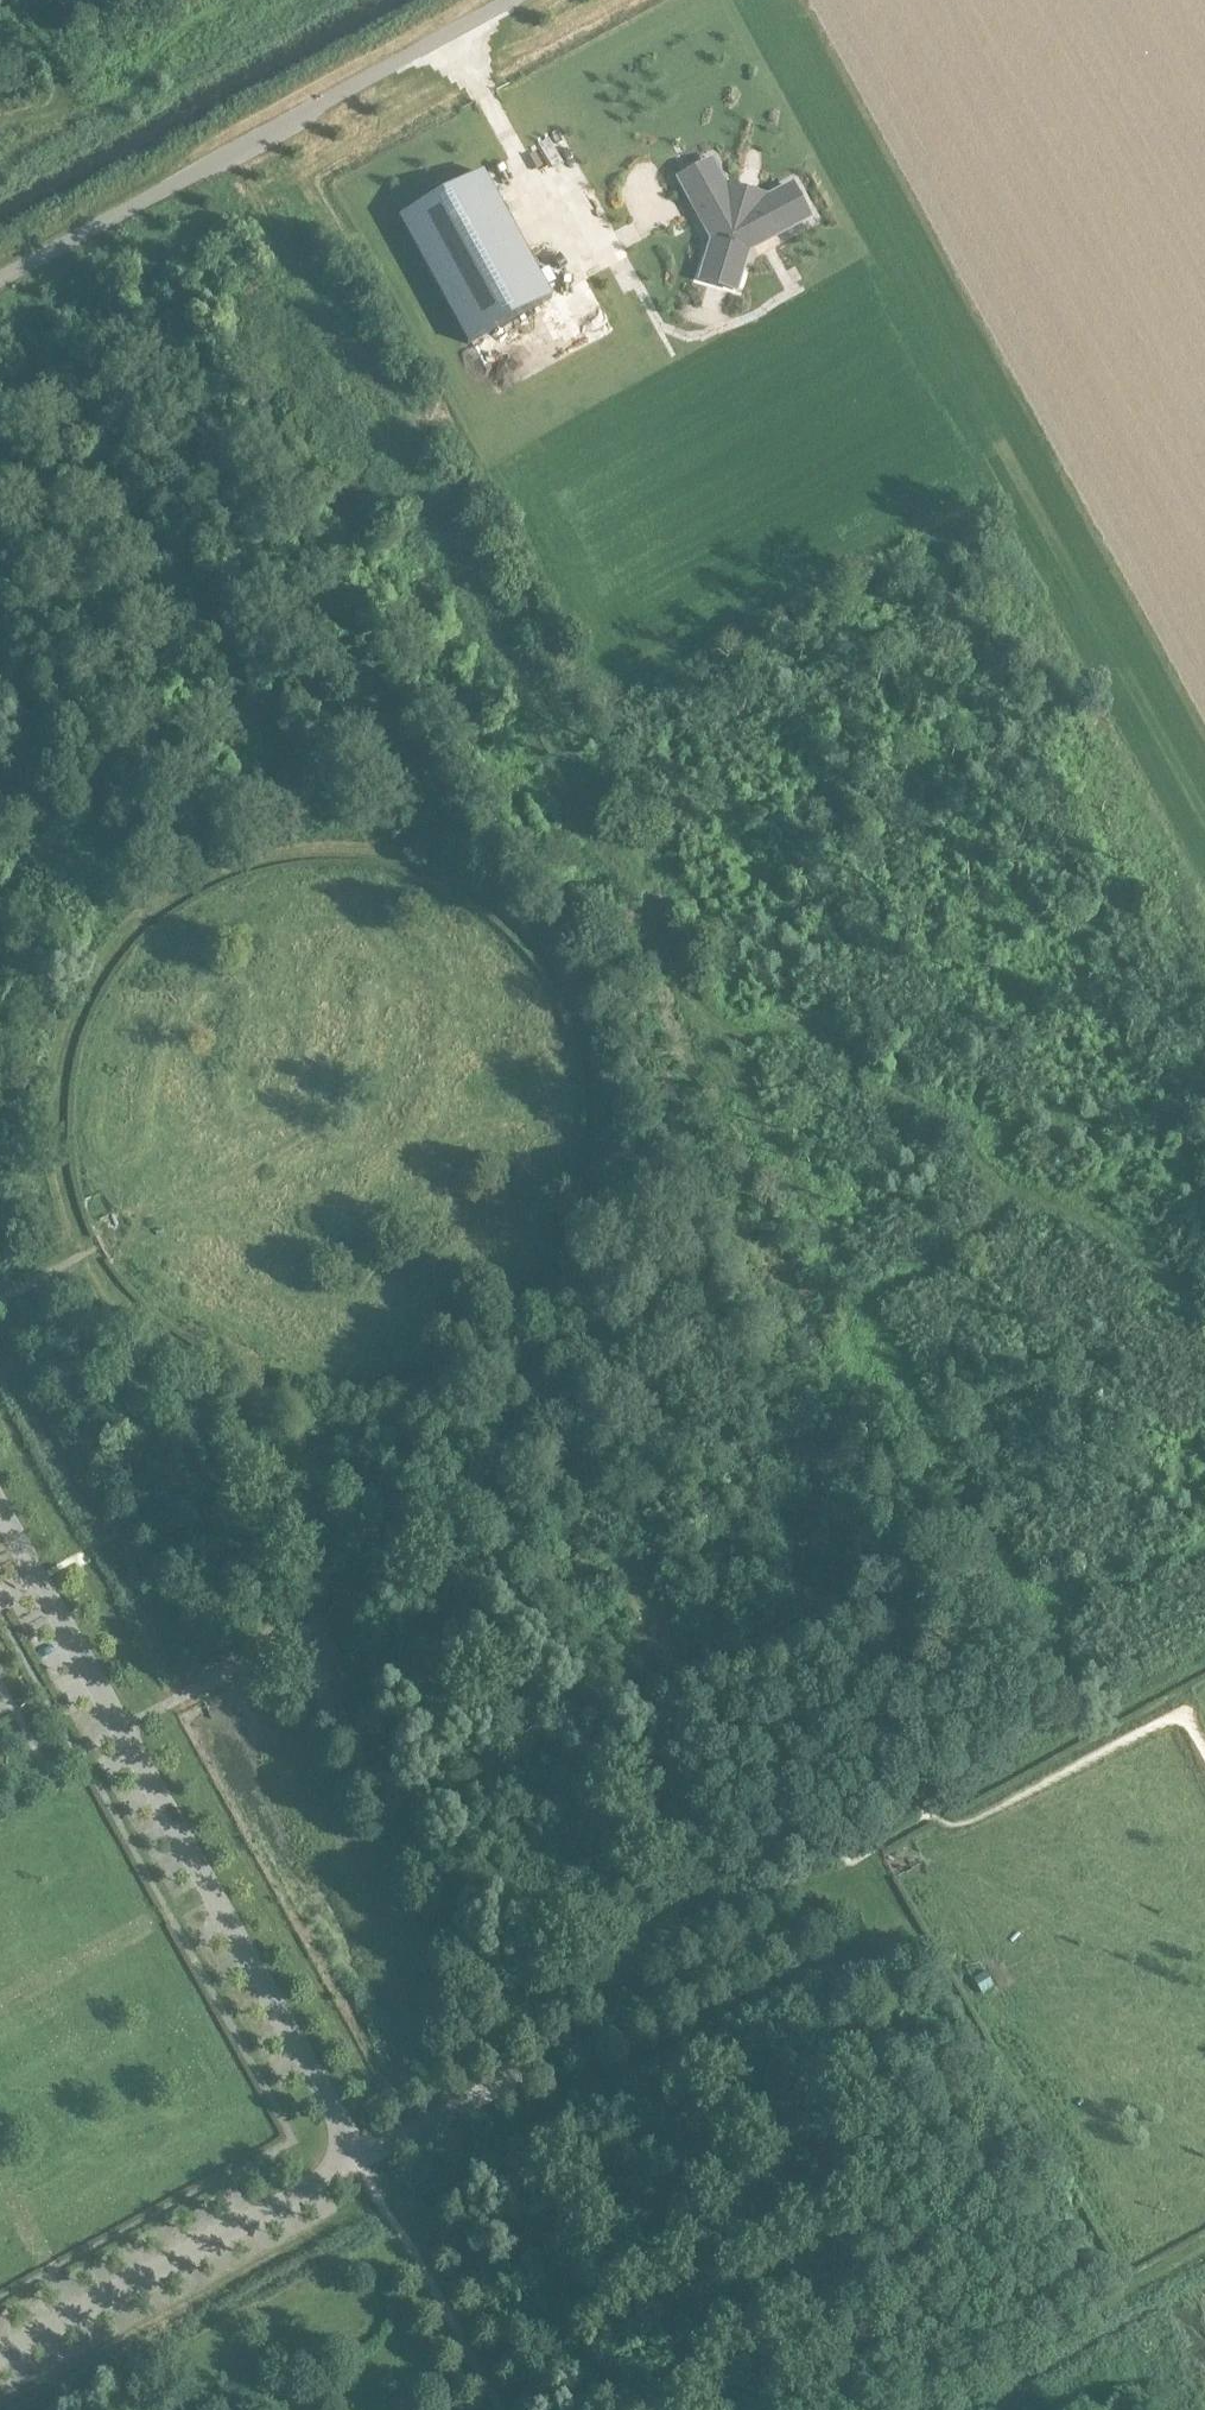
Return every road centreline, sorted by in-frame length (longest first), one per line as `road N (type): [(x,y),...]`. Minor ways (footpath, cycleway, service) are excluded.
road 1 (unclassified): [(361,2159),(0,1512)]
road 2 (unclassified): [(0,279),(514,0)]
road 3 (unclassified): [(0,2351),(361,2159)]
road 4 (track): [(504,2409),(361,2159)]
road 5 (unclassified): [(361,2159),(524,2071)]

